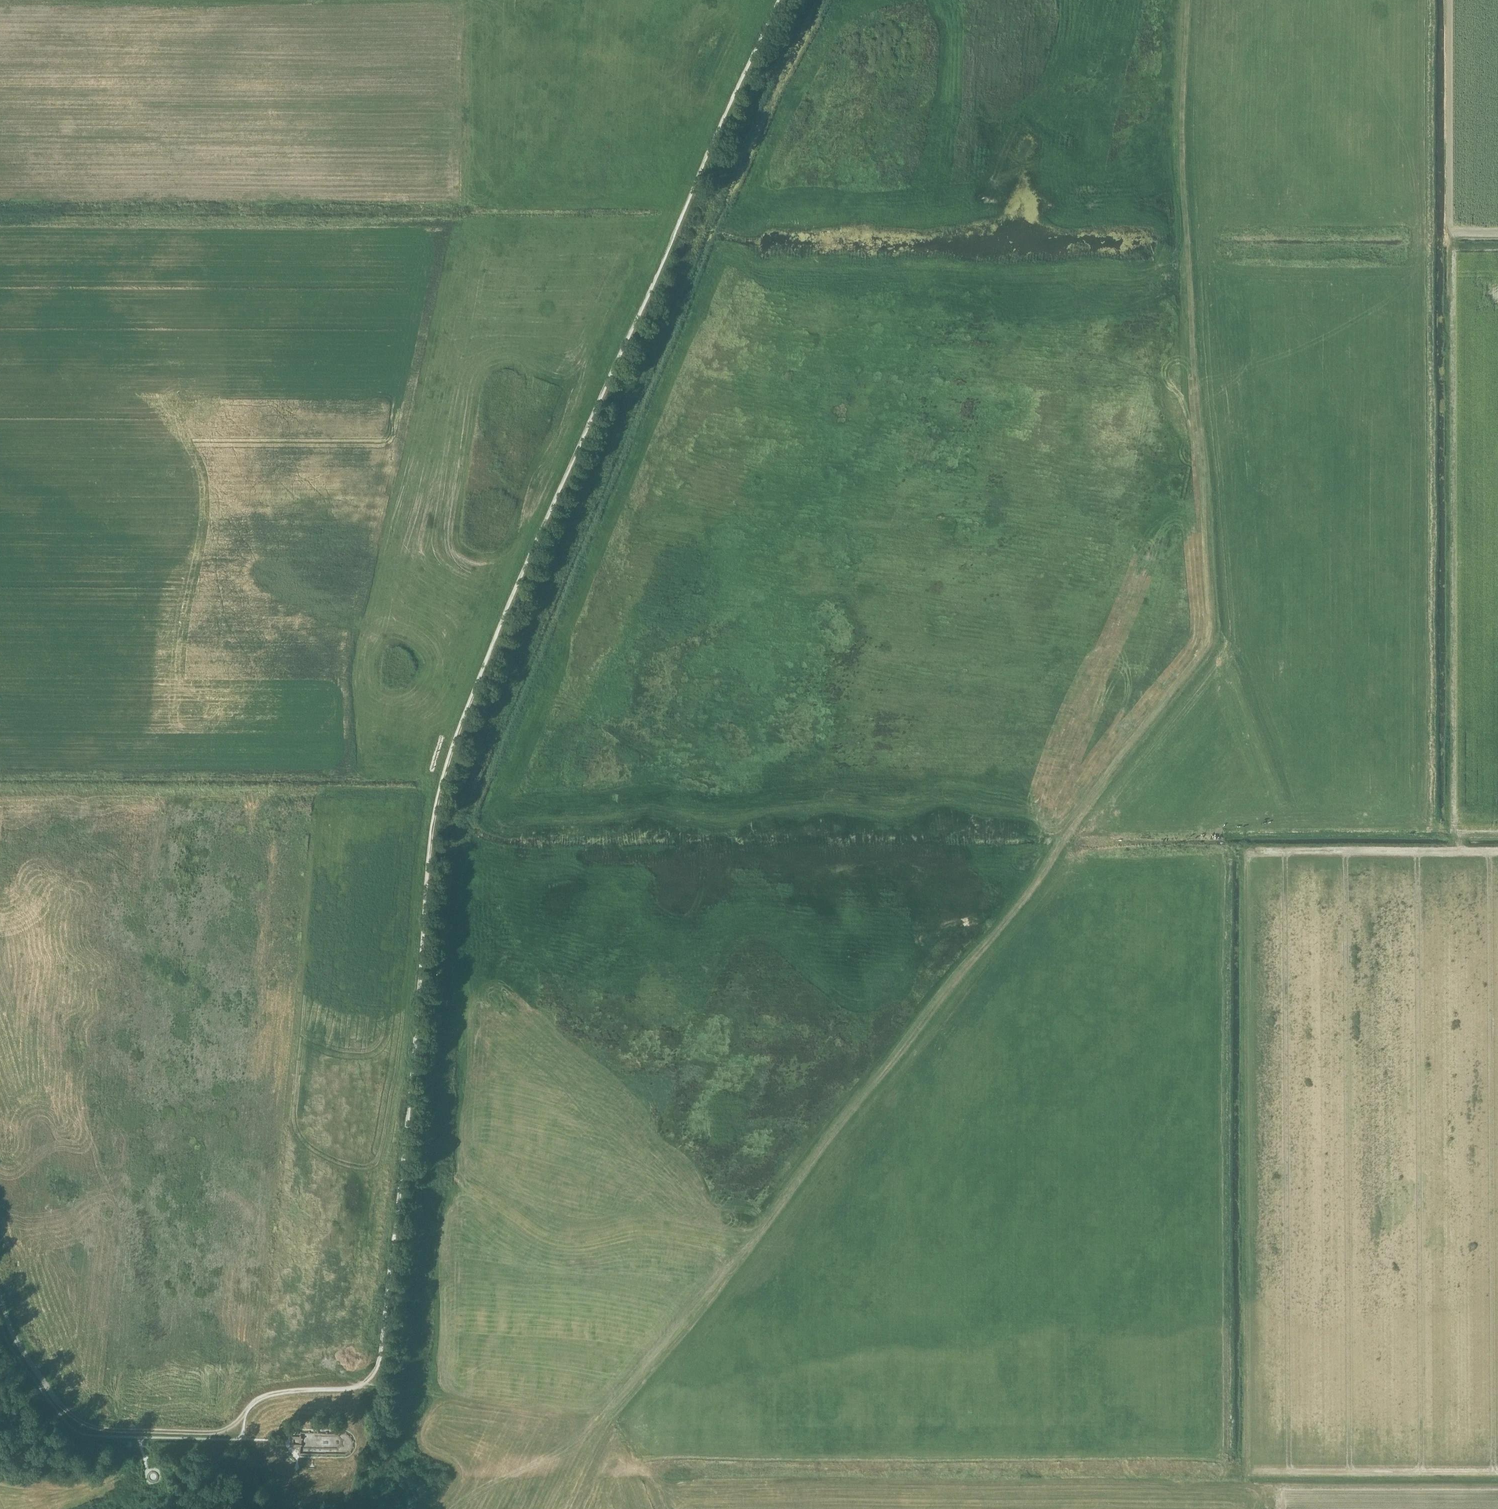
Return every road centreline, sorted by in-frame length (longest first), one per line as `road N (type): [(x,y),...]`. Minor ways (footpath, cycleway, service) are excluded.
road 1 (track): [(364,1386),(270,1391),(248,1401),(231,1426),(211,1432),(104,1429),(60,1404)]
road 2 (track): [(0,1298),(16,1341),(60,1404)]

